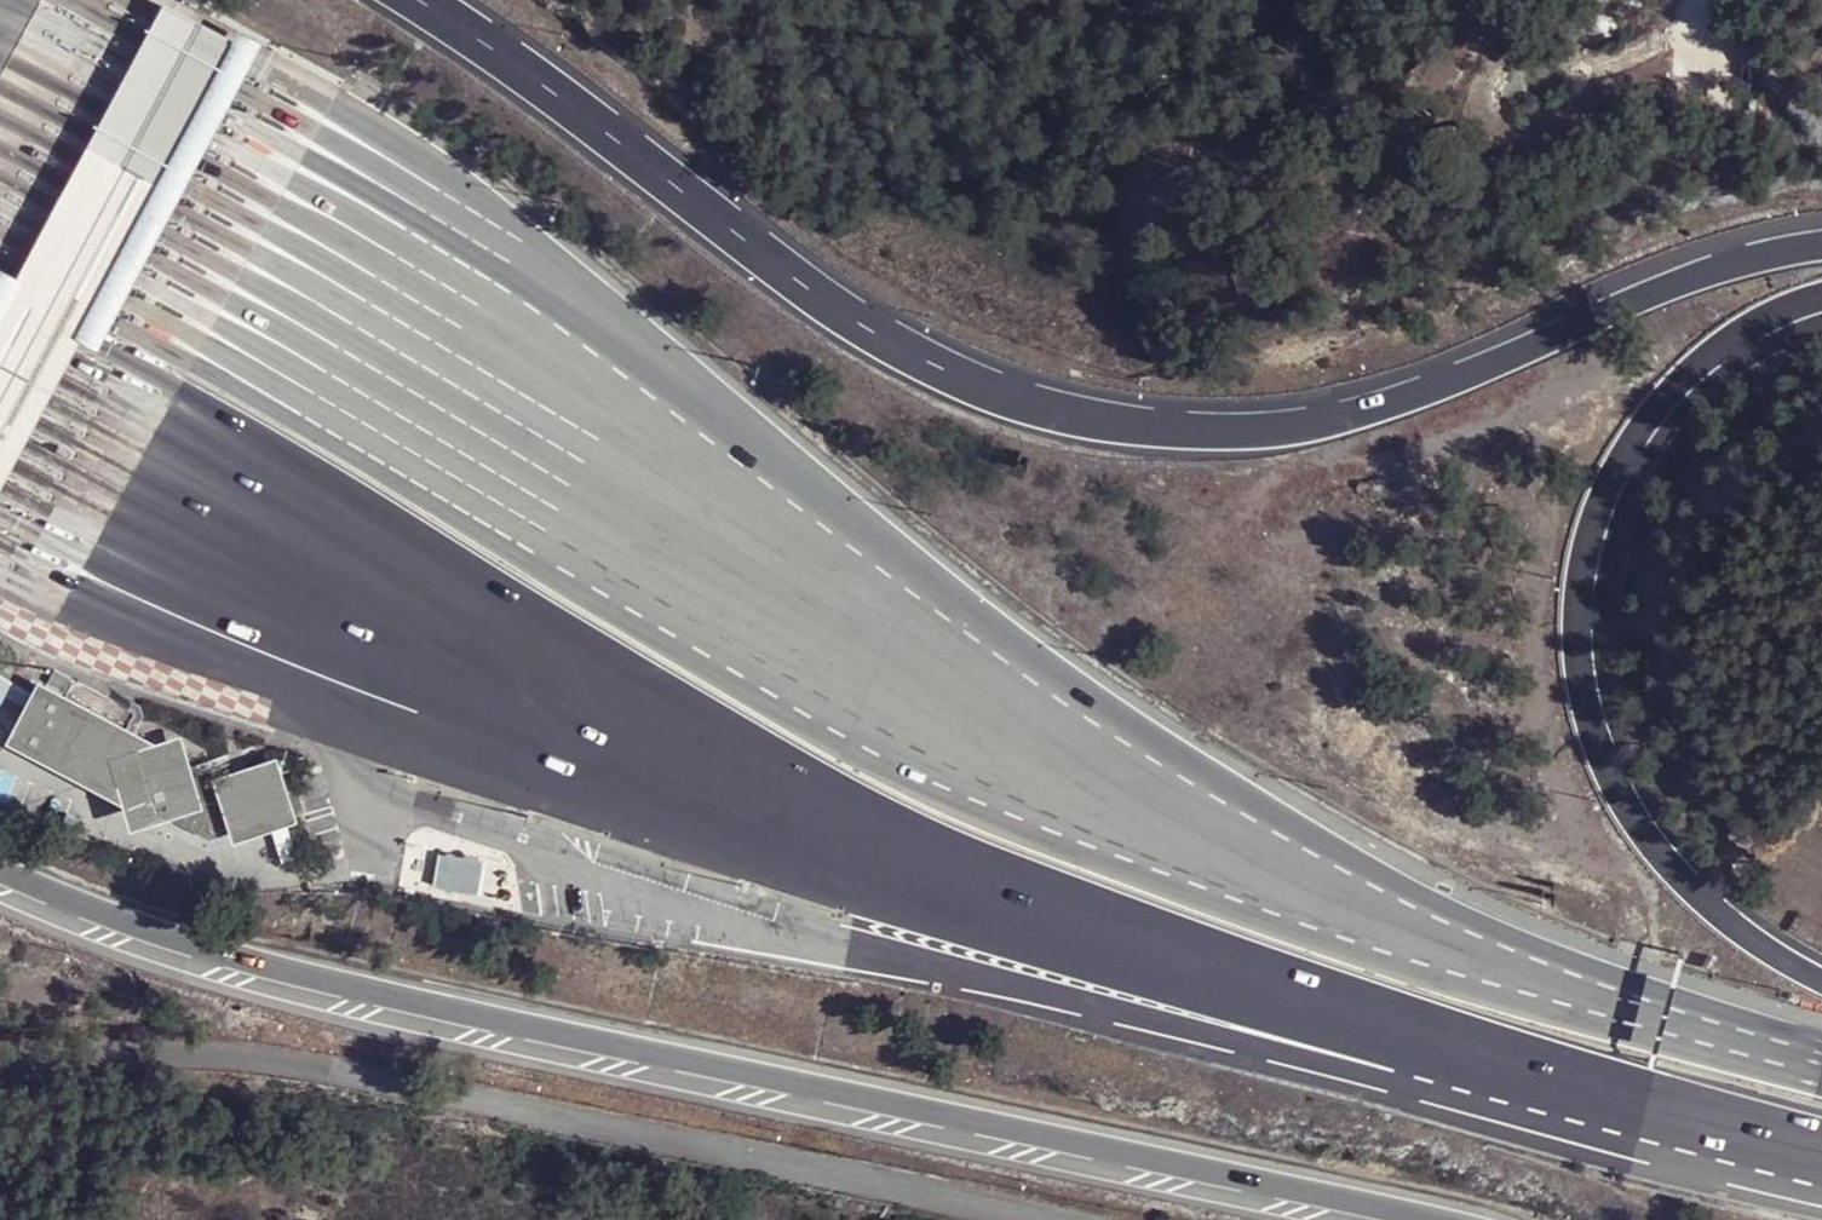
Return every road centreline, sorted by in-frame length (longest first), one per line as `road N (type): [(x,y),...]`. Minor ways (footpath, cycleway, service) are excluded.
road 1 (motorway): [(1821,1053),(1385,870),(1051,680),(542,288),(303,143),(170,81),(110,80),(0,24)]
road 2 (motorway): [(0,475),(329,666),(917,881),(1481,1062),(1821,1150)]
road 3 (motorway): [(1821,243),(1681,277),(1492,360),(1325,418),(1230,431),(1108,423),(977,388),(816,296),(566,100),(419,0)]
road 4 (motorway): [(0,869),(117,918),(395,996),(746,1075),(1471,1219)]
road 5 (motorway): [(1821,972),(1745,932),(1635,815),(1600,745),(1576,608),(1598,514),(1641,423),(1692,362),(1754,316),(1821,288)]

